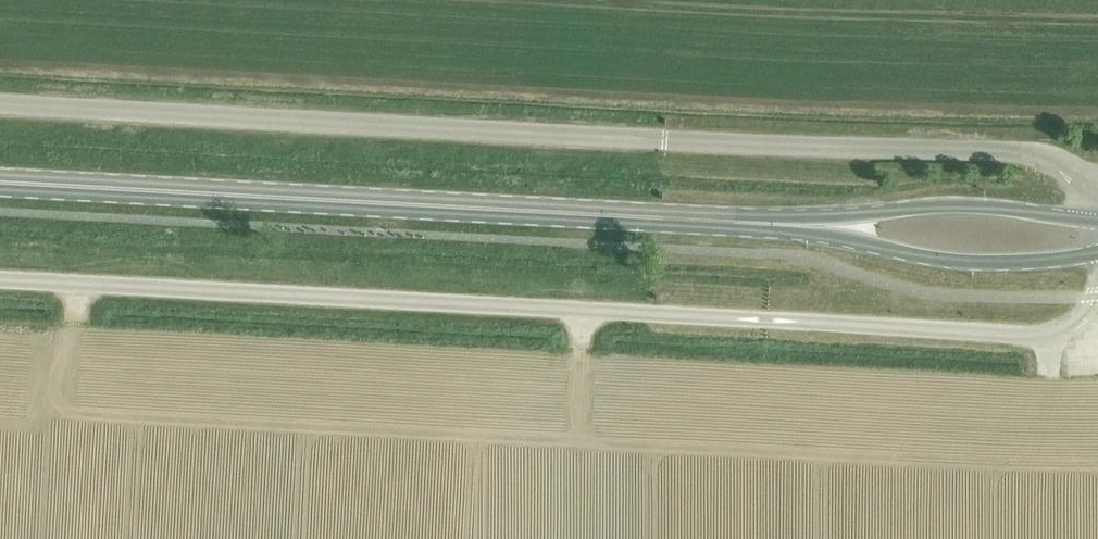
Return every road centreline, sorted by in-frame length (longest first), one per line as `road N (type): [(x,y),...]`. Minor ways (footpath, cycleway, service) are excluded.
road 1 (primary): [(795,225),(0,183)]
road 2 (unclassified): [(665,141),(0,104)]
road 3 (unclassified): [(655,315),(0,279)]
road 4 (residential): [(655,315),(1031,335),(1076,325),(1097,291)]
road 5 (residential): [(1097,176),(1030,151),(665,141)]
road 6 (primary): [(795,225),(962,263),(1053,262),(1097,247)]
road 7 (primary): [(1097,227),(969,205),(795,225)]

